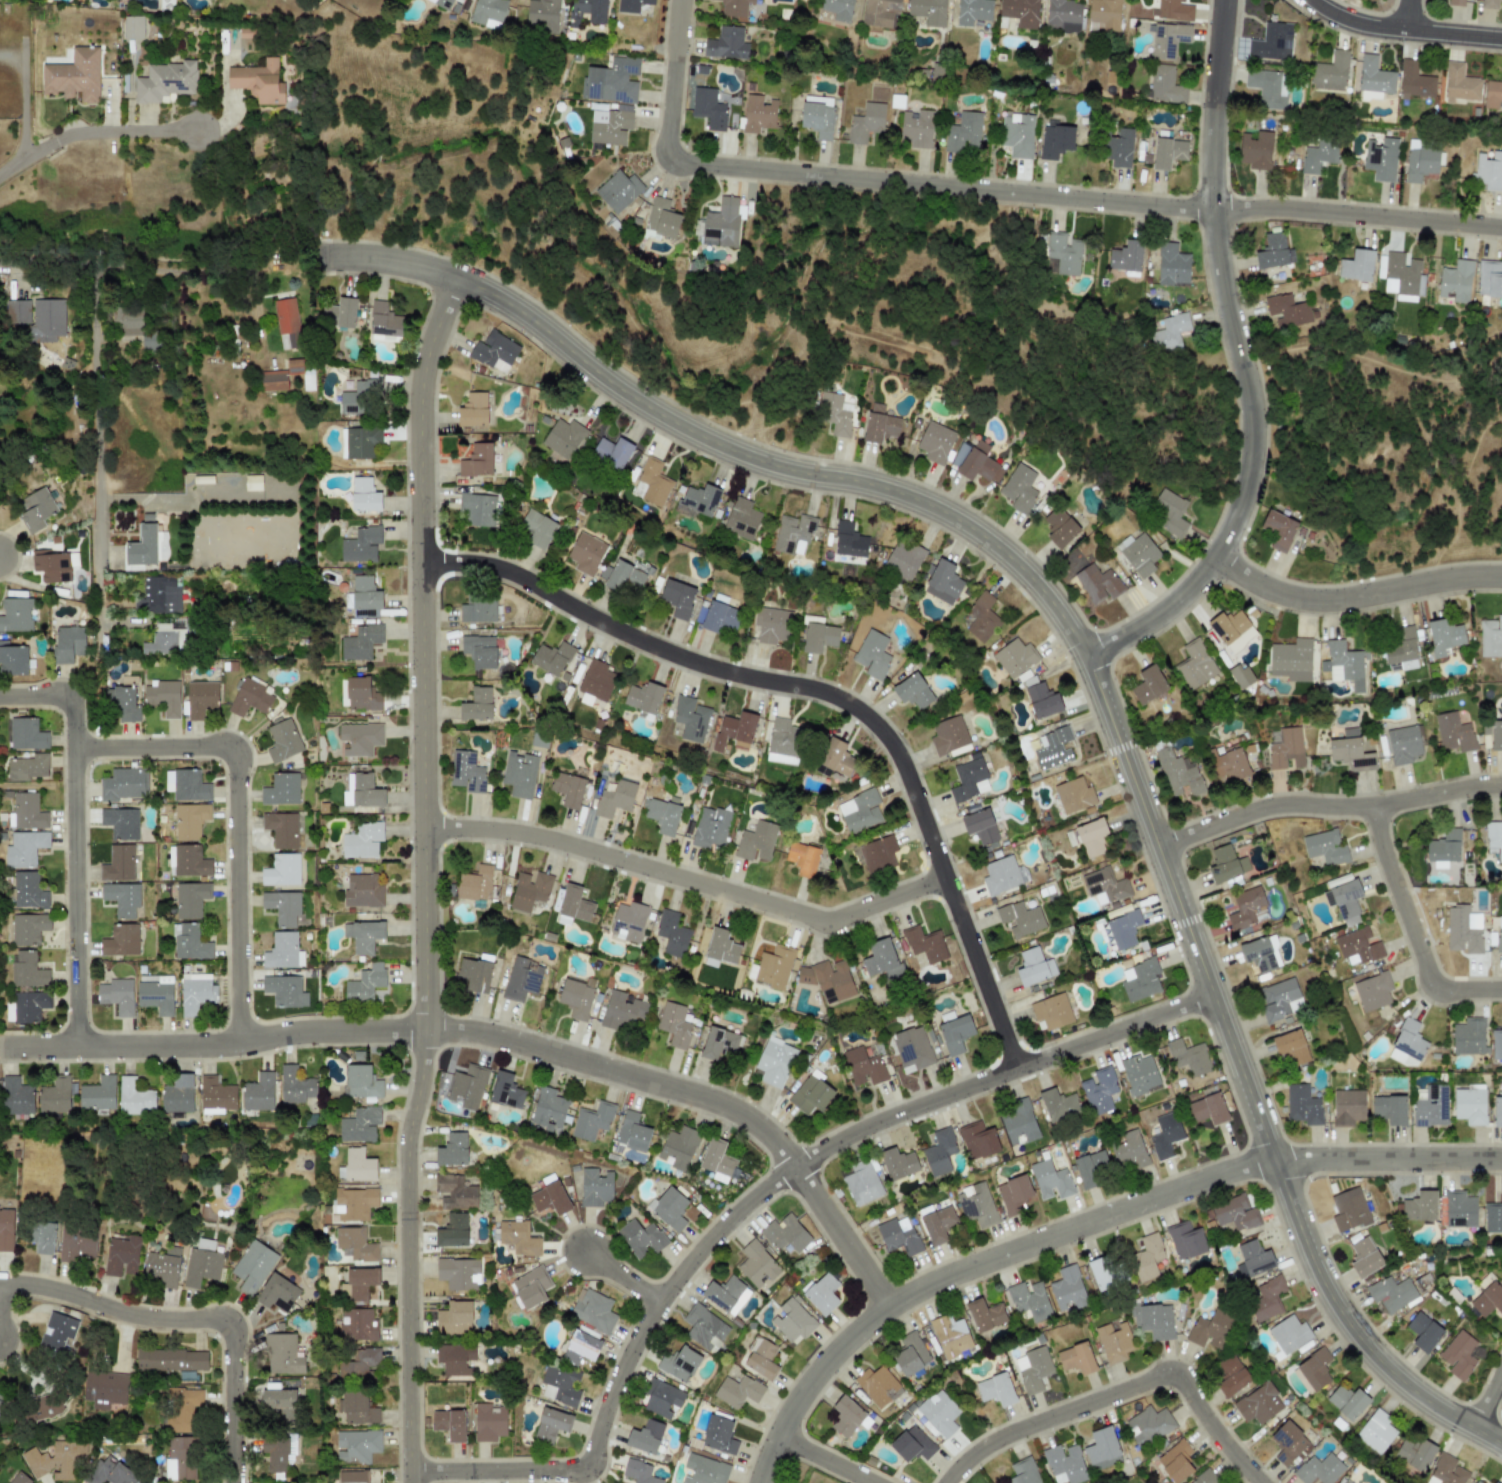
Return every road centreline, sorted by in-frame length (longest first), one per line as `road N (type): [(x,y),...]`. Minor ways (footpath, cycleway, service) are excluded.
road 1 (tertiary): [(455,277),(512,305),(615,385),(694,432),(764,462),(869,483),(931,506),(1028,574),(1070,628),(1098,686),(1337,1308),(1413,1391),(1501,1443)]
road 2 (tertiary): [(411,1482),(407,1156),(425,1029),(420,399),(455,277)]
road 3 (residential): [(411,1471),(589,1469),(626,1366),(661,1301),(713,1235),(793,1167),(885,1117),(1213,995)]
road 4 (residential): [(3,1056),(233,1053),(425,1029),(494,1044),(708,1105),(752,1128),(793,1167),(889,1306)]
road 5 (residential): [(675,60),(670,163),(1218,213),(1313,212),(1501,229)]
road 6 (residential): [(1501,1158),(1259,1164),(921,1289),(889,1306),(804,1392),(762,1482)]
road 7 (residential): [(422,564),(511,572),(661,650),(822,692),(872,722),(904,769),(1016,1067)]
road 8 (residential): [(1084,655),(1148,627),(1190,595),(1230,541),(1251,490),(1257,412),(1225,272),(1213,108)]
road 9 (residential): [(424,828),(557,841),(817,919),(945,876)]
road 10 (residential): [(243,1052),(234,758),(78,755)]
road 11 (residential): [(1271,1482),(1184,1371),(1013,1436),(953,1482)]
road 12 (residential): [(0,1288),(53,1293),(152,1323),(236,1328),(239,1482)]
road 13 (residential): [(1158,847),(1271,805),(1374,804),(1501,783)]
road 14 (residential): [(76,712),(82,1056)]
road 15 (residential): [(103,592),(95,264)]
road 16 (residential): [(1501,573),(1323,599),(1259,585),(1218,561)]
road 17 (residential): [(1501,988),(1435,988),(1378,837),(1374,804)]
road 18 (residential): [(0,183),(79,138),(203,133)]
road 19 (residential): [(1310,0),(1369,27),(1501,38)]
road 20 (residential): [(322,256),(399,261),(455,277)]

